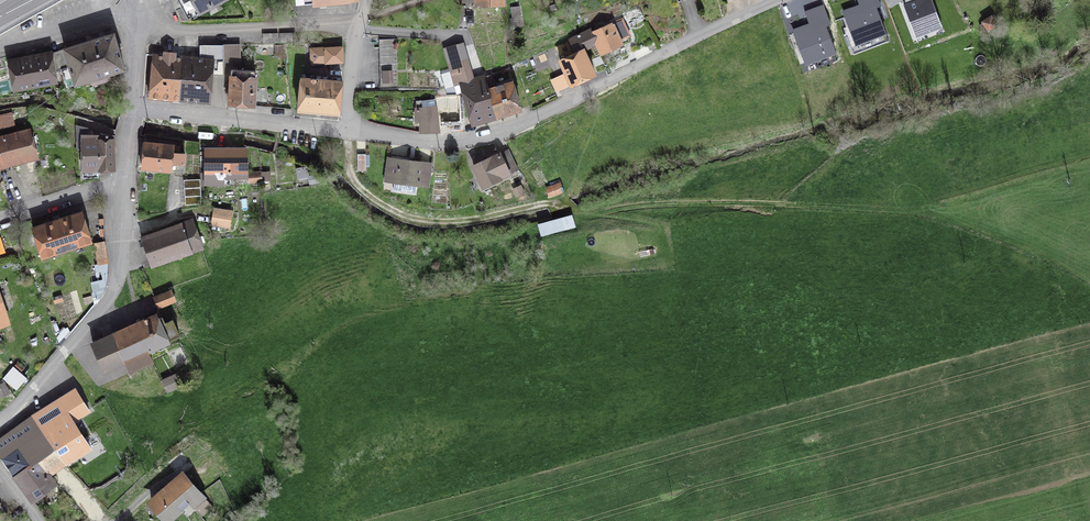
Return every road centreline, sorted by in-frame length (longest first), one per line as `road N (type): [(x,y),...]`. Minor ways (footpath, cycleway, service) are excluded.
road 1 (residential): [(349,130),(440,141),(496,133),(774,0)]
road 2 (residential): [(0,432),(111,297),(121,274),(122,185)]
road 3 (track): [(559,206),(453,221),(401,214),(354,179),(349,130)]
road 4 (track): [(559,206),(586,214),(649,205),(787,205)]
road 5 (residential): [(139,14),(183,32),(357,21)]
road 6 (residential): [(135,107),(349,130)]
road 7 (residential): [(0,42),(139,14)]
road 8 (residential): [(0,215),(122,185)]

